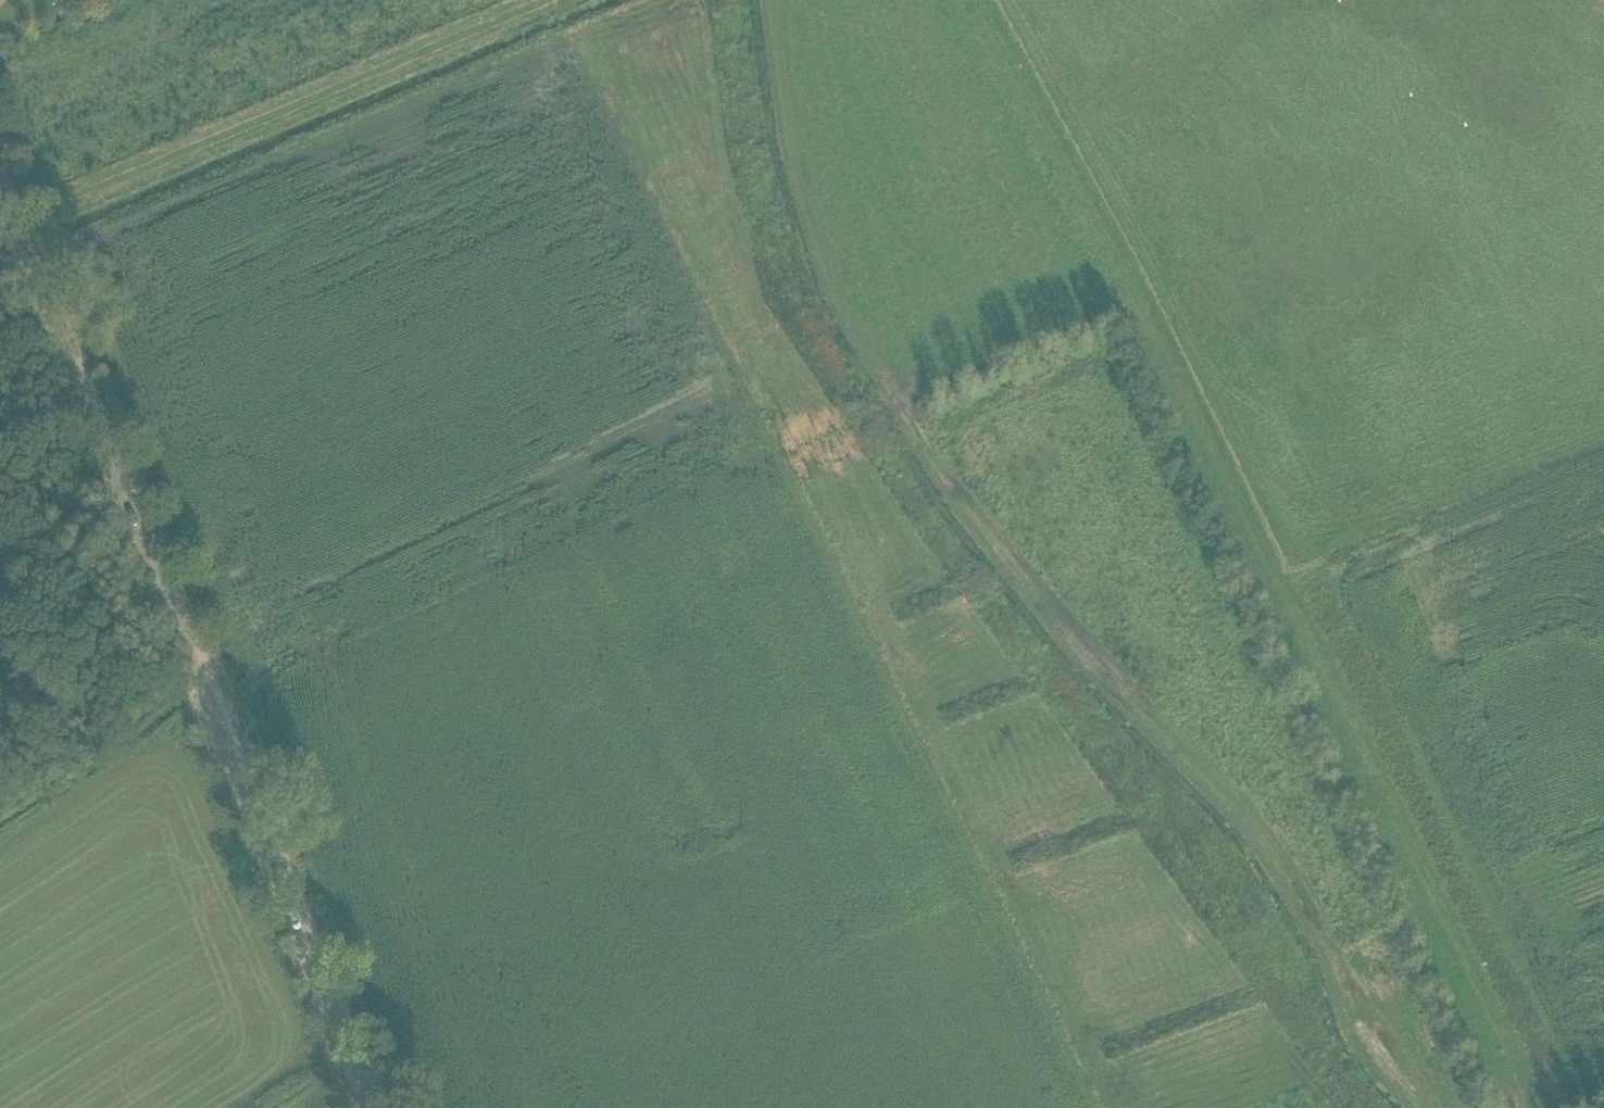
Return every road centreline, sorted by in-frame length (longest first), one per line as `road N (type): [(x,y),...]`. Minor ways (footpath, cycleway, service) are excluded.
road 1 (unclassified): [(379,1107),(0,211)]
road 2 (track): [(1443,1107),(1404,1066),(1251,829),(1063,631),(948,482),(898,392)]
road 3 (track): [(8,229),(547,0)]

